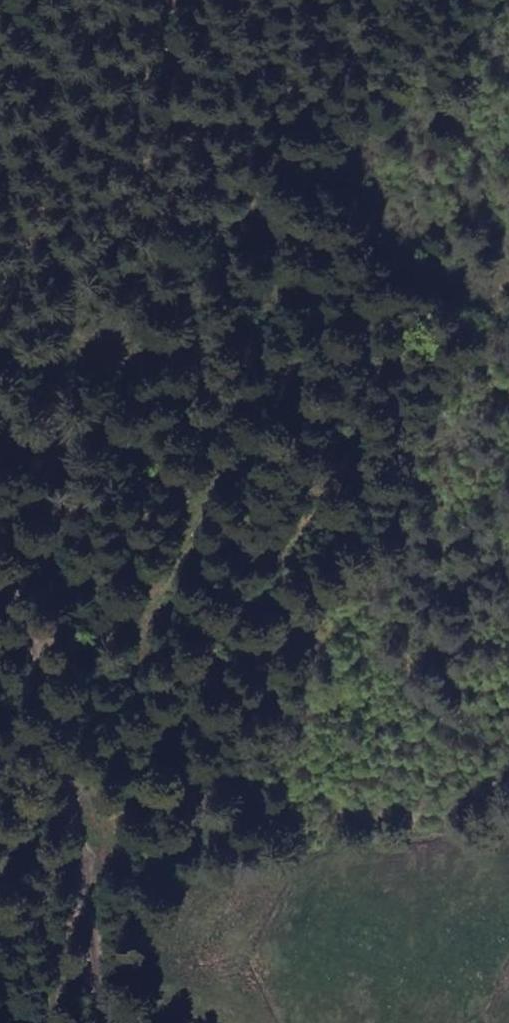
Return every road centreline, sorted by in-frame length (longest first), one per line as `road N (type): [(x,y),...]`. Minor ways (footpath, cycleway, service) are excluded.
road 1 (track): [(0,719),(94,1022)]

